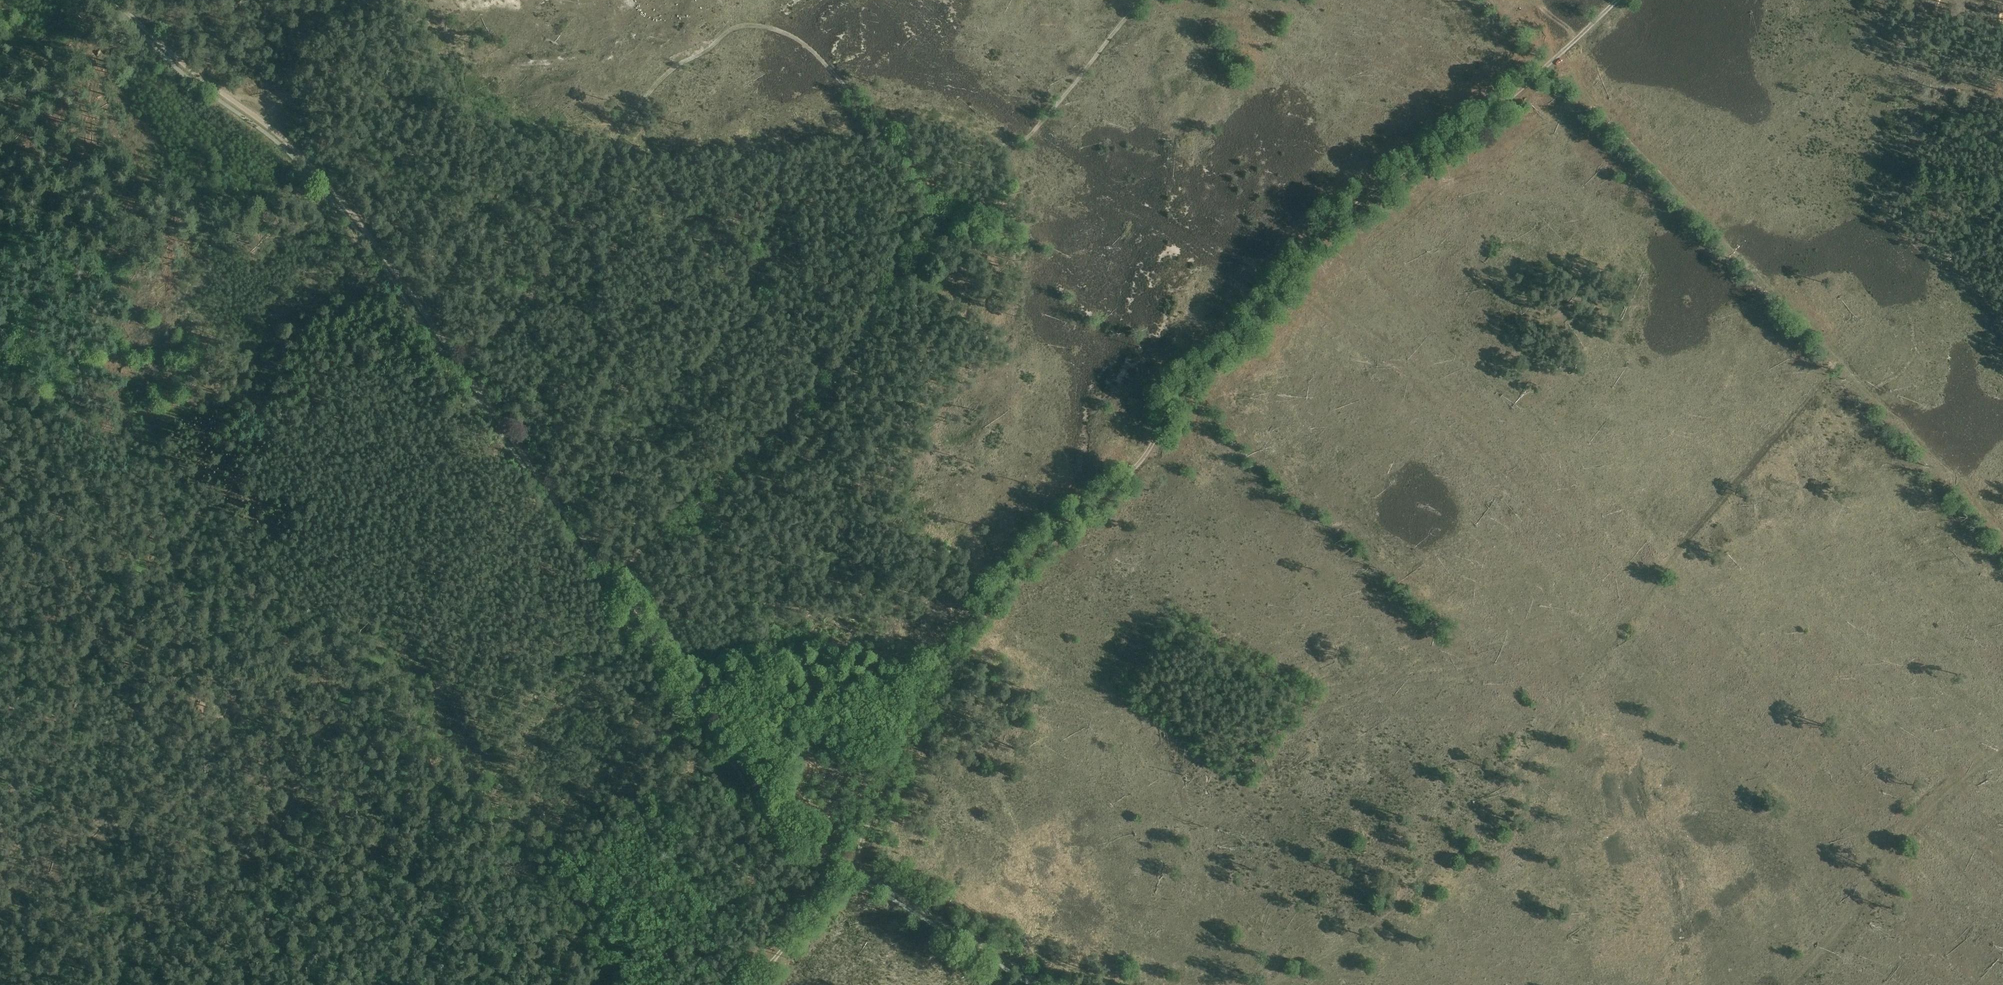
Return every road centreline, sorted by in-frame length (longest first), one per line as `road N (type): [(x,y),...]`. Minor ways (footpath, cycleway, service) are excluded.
road 1 (track): [(1618,0),(1502,105),(1336,222),(1246,332),(1181,390),(1139,464),(986,597),(924,676),(854,866)]
road 2 (track): [(1139,0),(1025,139),(910,162),(796,38),(765,27),(726,32),(647,95),(532,294),(460,365)]
road 3 (track): [(1044,984),(781,818),(460,365)]
road 4 (track): [(460,365),(355,218),(298,153),(110,0)]
road 5 (track): [(751,984),(850,873)]

